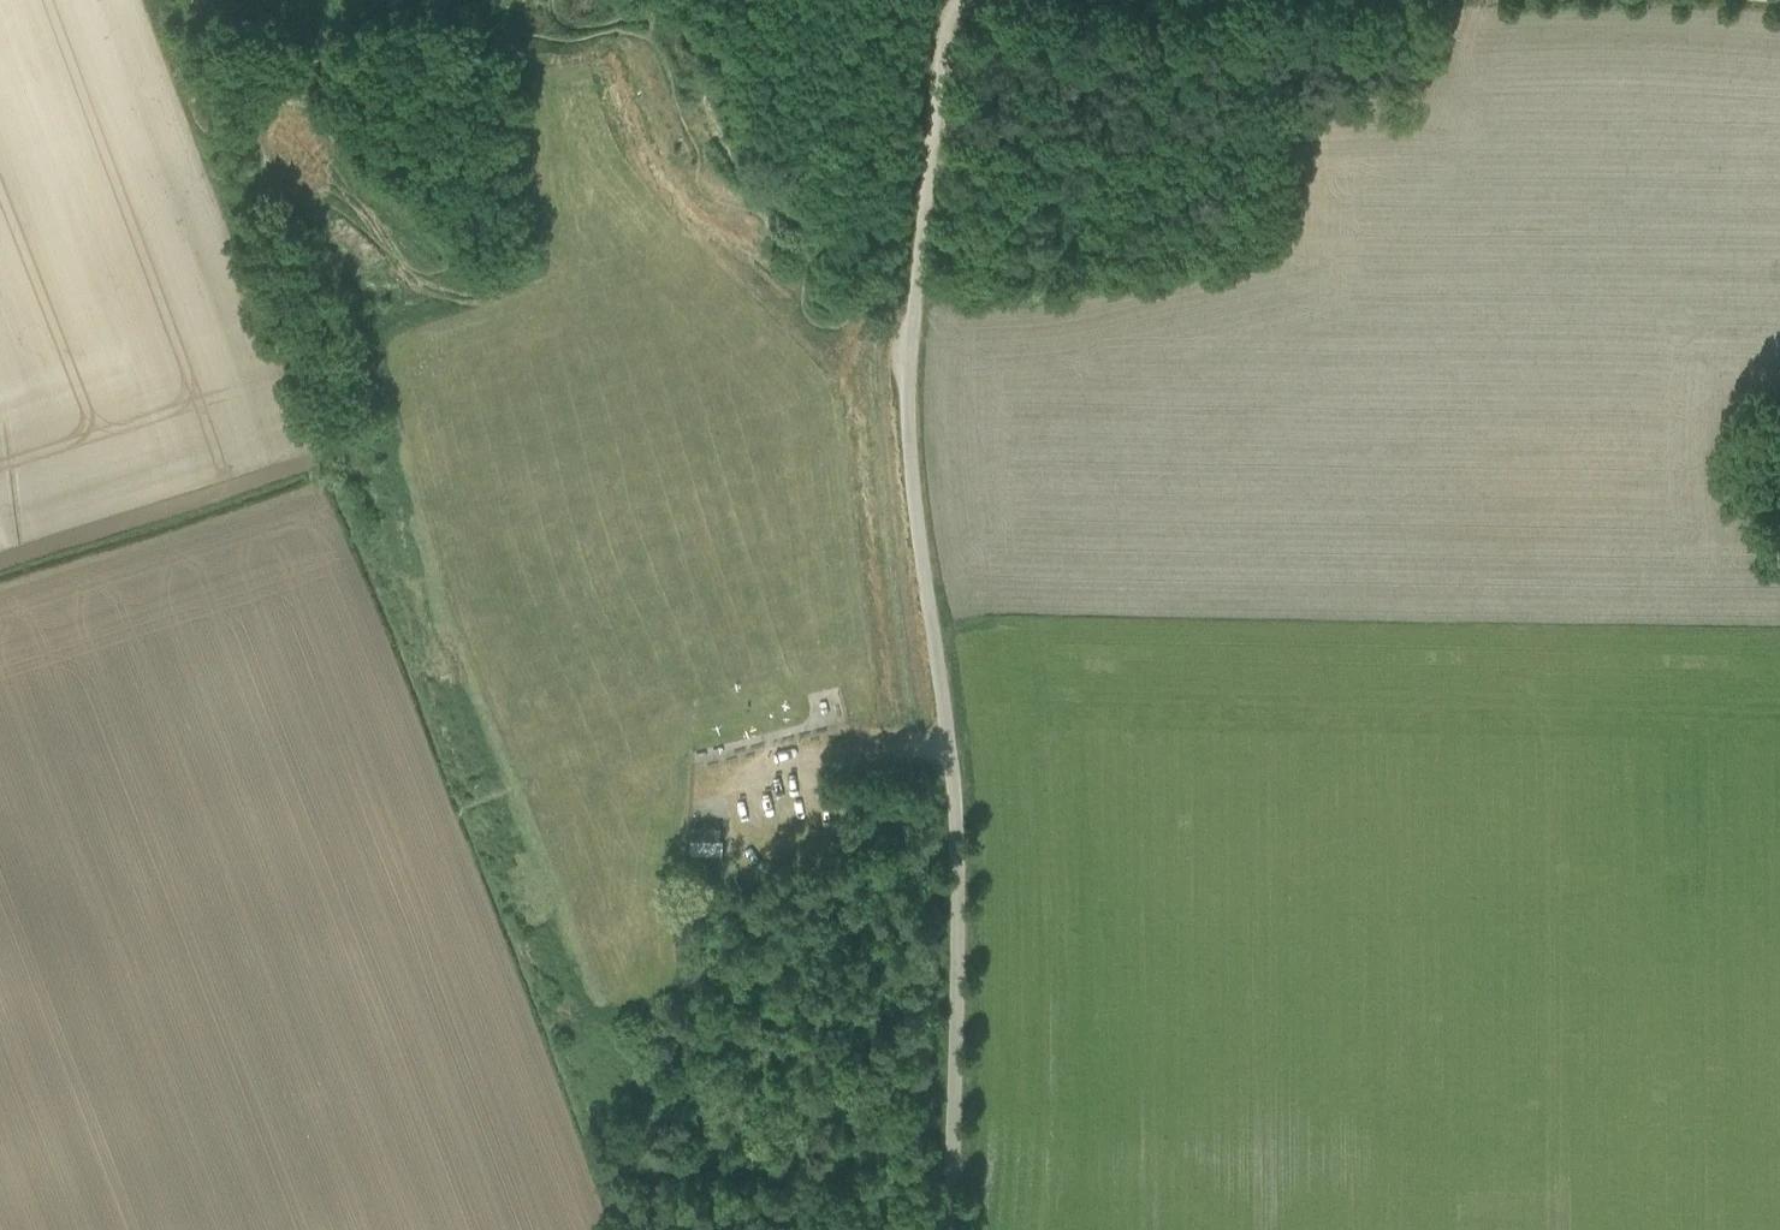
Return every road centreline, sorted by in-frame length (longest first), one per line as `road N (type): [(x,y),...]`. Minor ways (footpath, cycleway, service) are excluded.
road 1 (unclassified): [(947,1229),(957,960),(950,780),(911,473),(909,344),(946,19),(958,0)]

